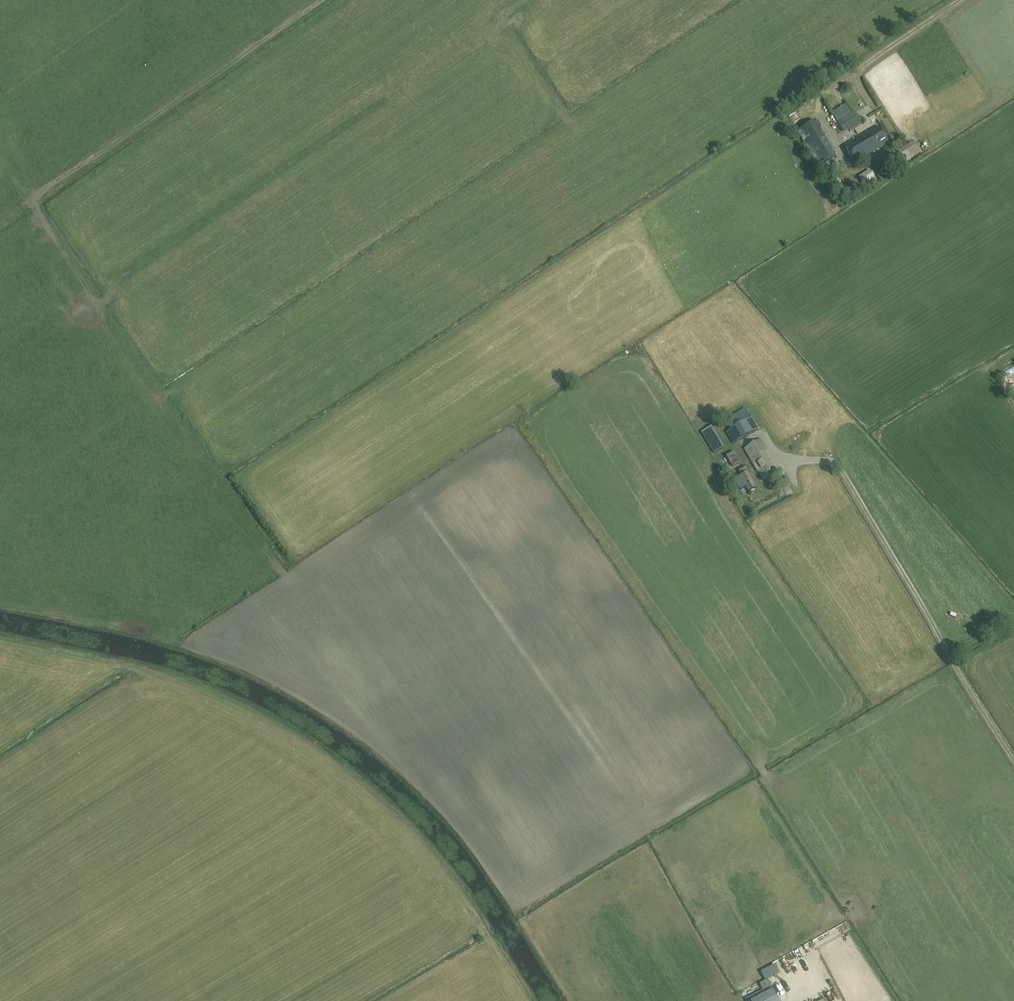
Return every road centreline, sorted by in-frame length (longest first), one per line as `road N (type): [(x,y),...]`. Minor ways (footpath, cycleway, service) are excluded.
road 1 (track): [(1013,759),(843,472),(826,459),(785,457)]

